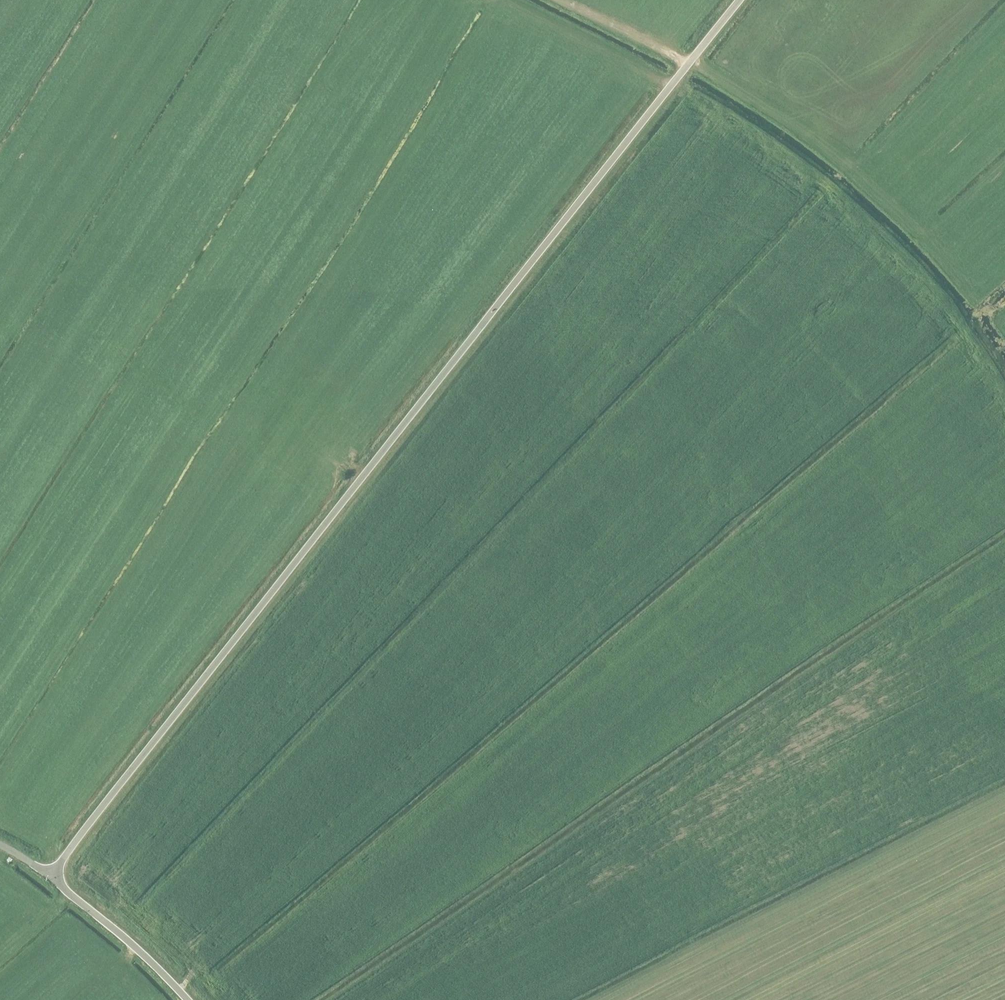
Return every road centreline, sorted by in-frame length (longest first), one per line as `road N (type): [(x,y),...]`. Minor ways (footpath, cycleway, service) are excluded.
road 1 (tertiary): [(49,876),(739,0)]
road 2 (tertiary): [(186,999),(49,876)]

